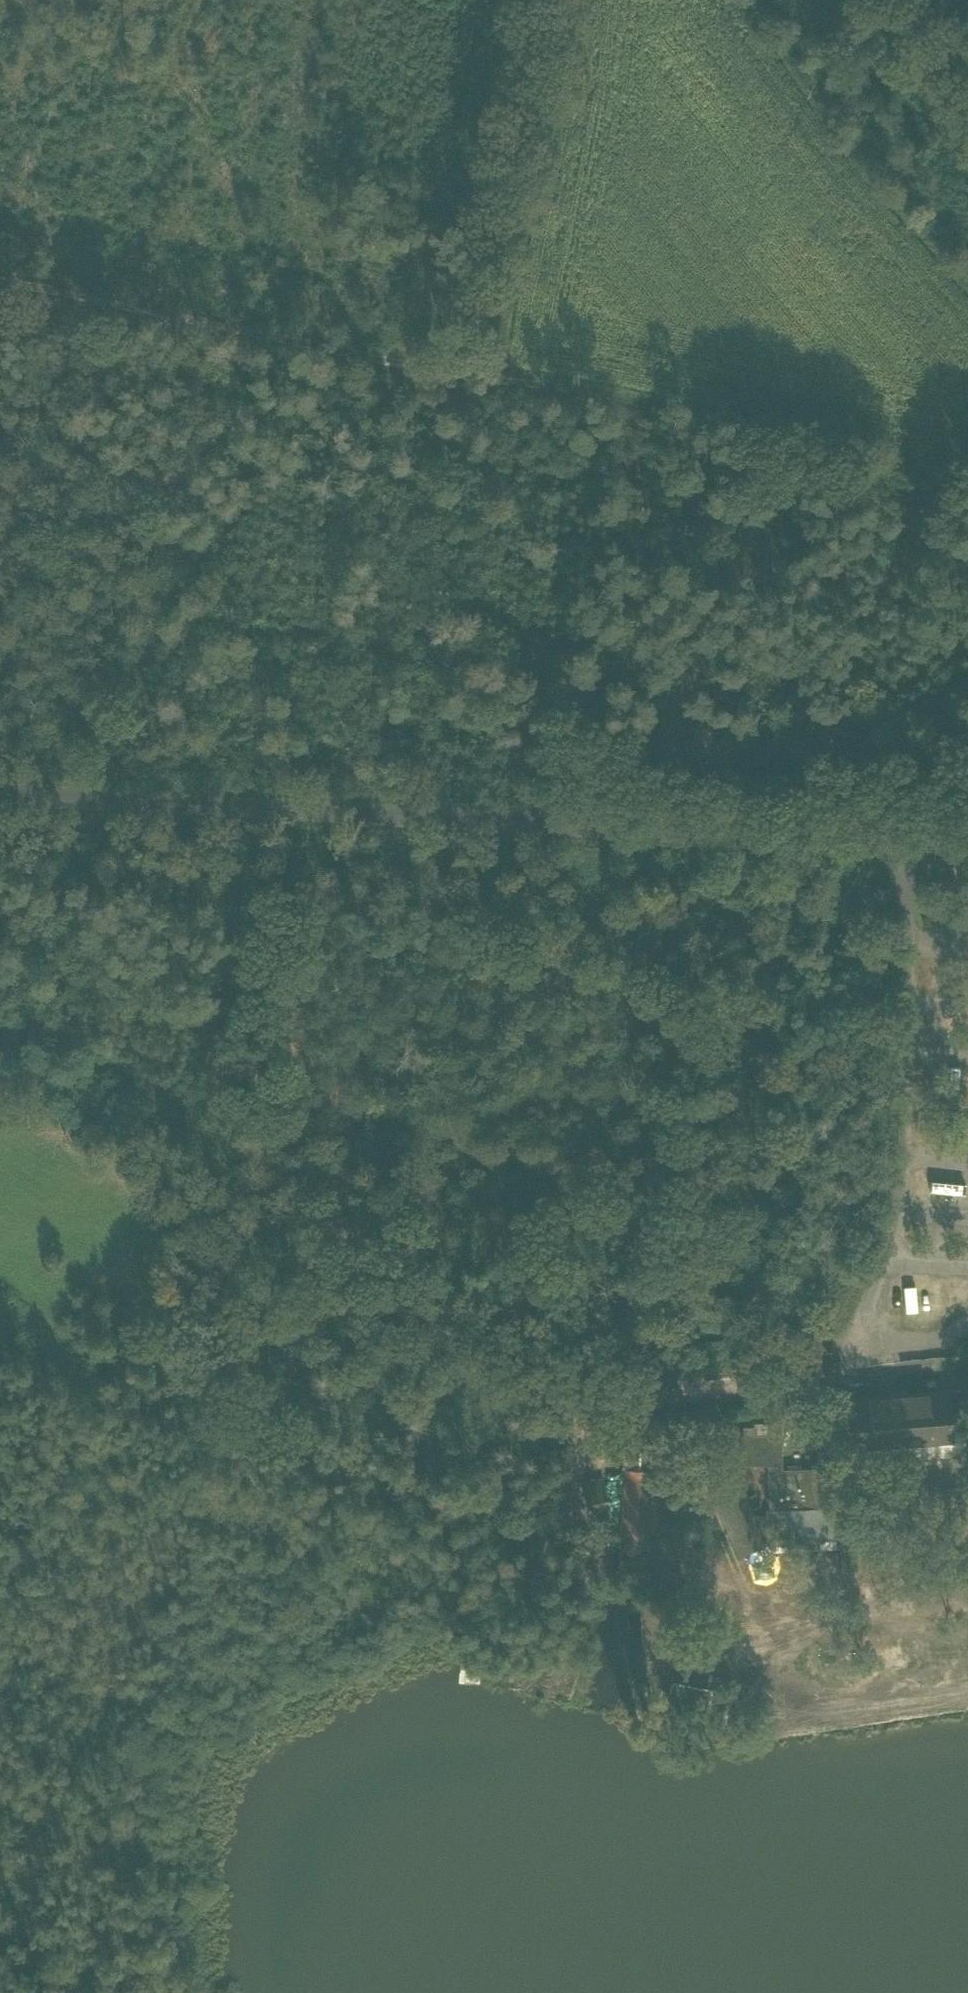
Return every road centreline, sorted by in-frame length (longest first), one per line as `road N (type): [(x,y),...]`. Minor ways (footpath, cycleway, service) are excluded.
road 1 (track): [(967,477),(0,286)]
road 2 (unclassified): [(967,846),(0,791)]

